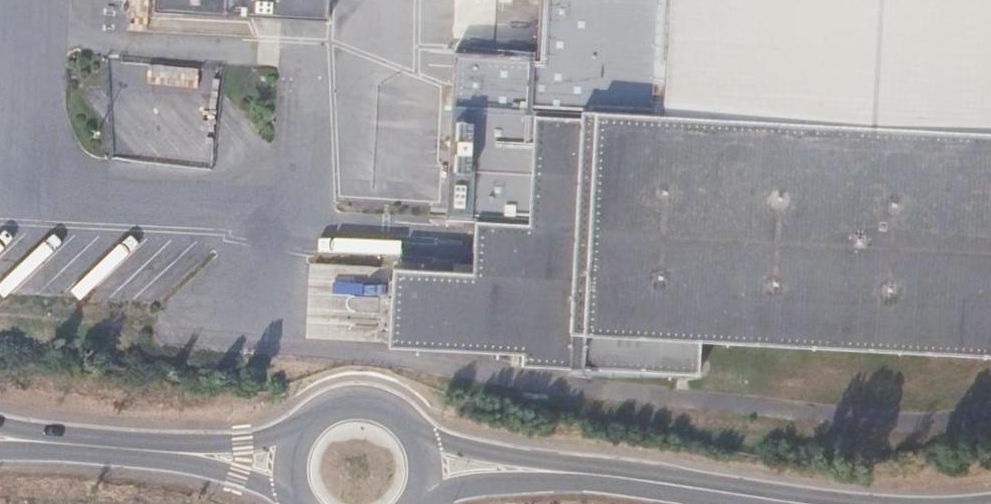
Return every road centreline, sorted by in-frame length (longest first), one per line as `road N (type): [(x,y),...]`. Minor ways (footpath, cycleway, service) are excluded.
road 1 (primary): [(809,503),(426,457)]
road 2 (primary): [(290,463),(0,435)]
road 3 (primary): [(426,457),(406,420),(388,408),(346,402),(309,423),(290,463)]

